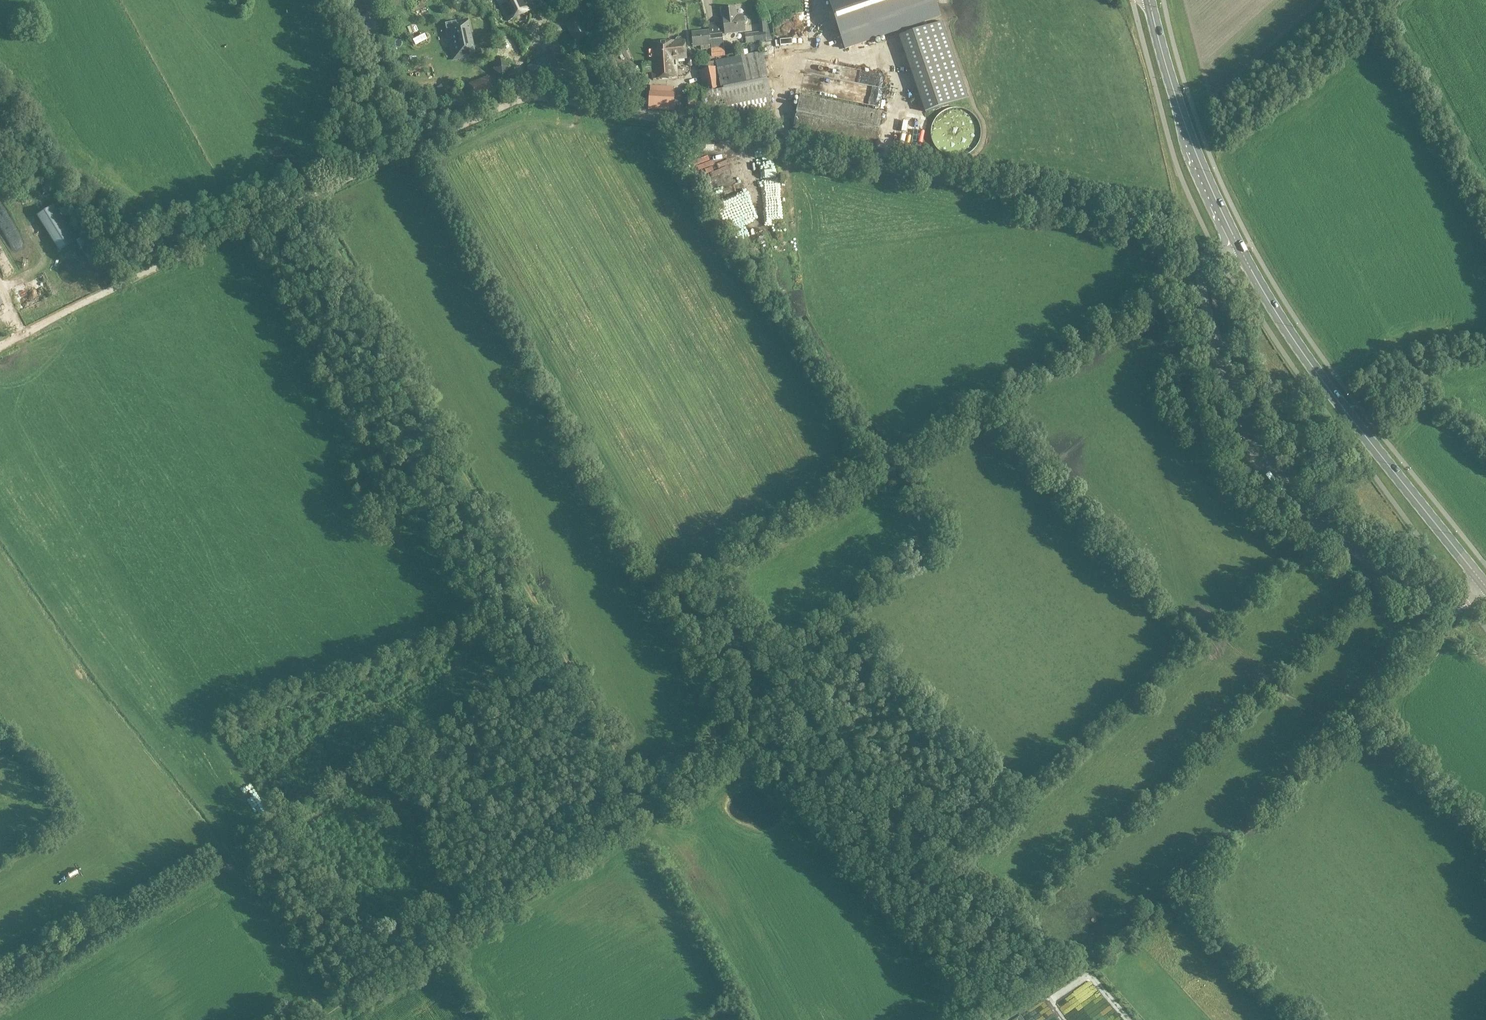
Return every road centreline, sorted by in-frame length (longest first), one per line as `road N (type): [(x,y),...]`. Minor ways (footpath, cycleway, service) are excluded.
road 1 (track): [(1204,264),(1187,233),(1158,222),(532,99),(305,196),(0,344)]
road 2 (track): [(294,175),(645,801),(641,814),(321,1019)]
road 3 (track): [(1204,264),(706,571),(711,589),(794,676),(796,701),(787,718),(641,814)]
road 4 (primary): [(1485,586),(1331,391),(1260,284),(1191,140),(1149,0)]
road 5 (track): [(521,101),(521,68),(532,51),(584,0)]

